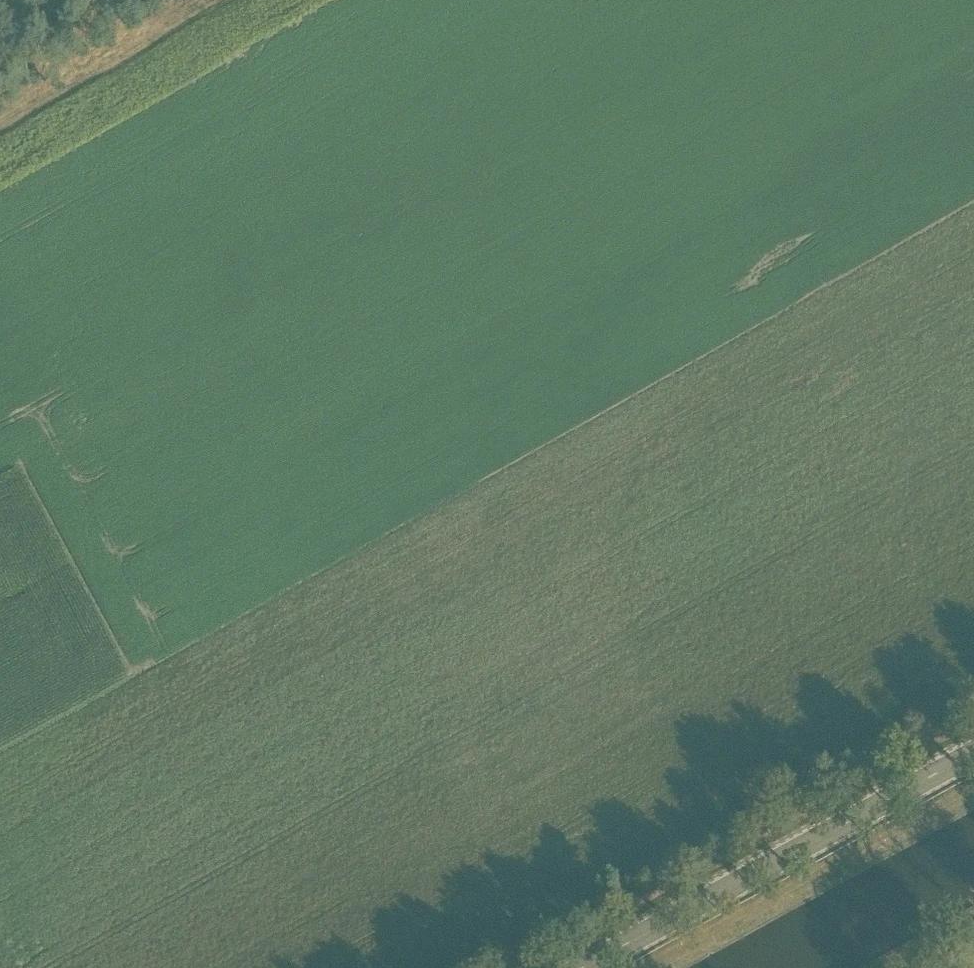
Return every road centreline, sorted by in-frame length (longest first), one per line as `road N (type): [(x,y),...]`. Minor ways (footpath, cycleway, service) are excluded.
road 1 (secondary): [(585,967),(973,753)]

